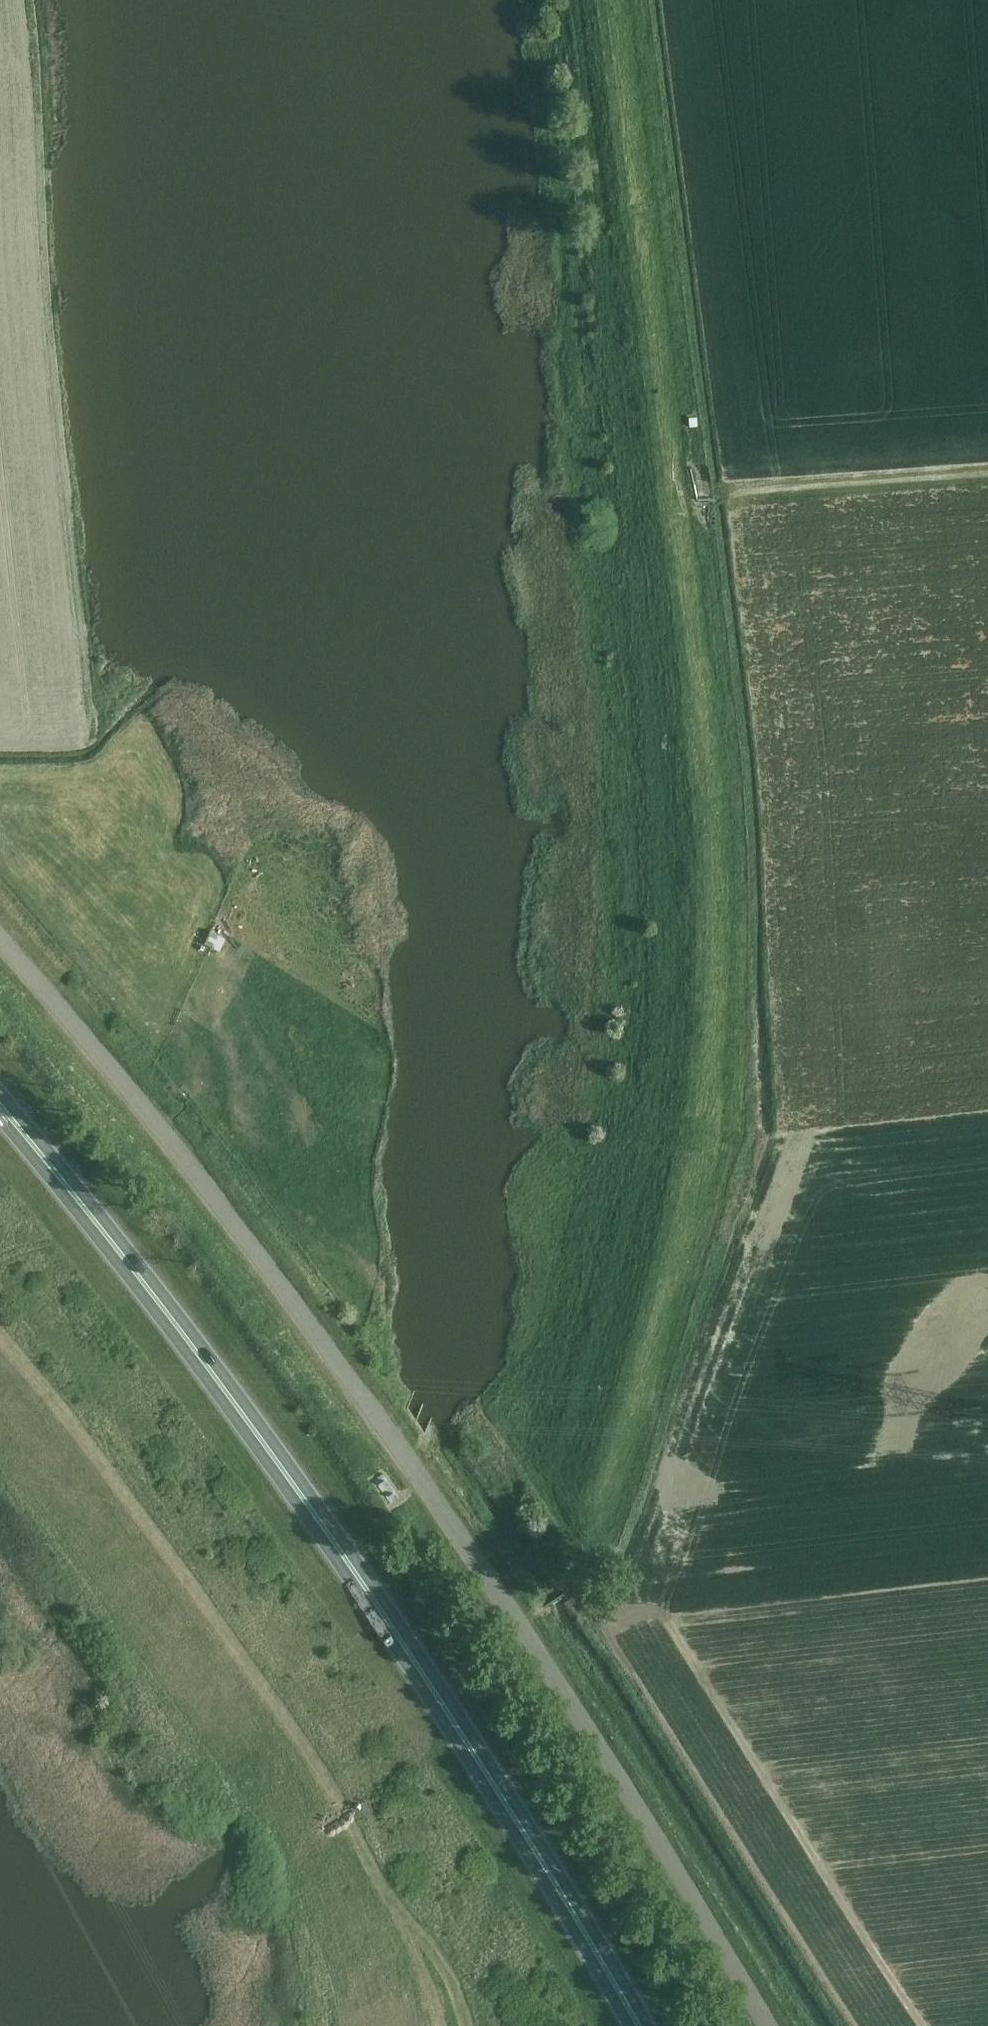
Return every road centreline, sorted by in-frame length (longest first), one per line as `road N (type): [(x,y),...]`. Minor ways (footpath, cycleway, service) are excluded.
road 1 (unclassified): [(769,2025),(411,1460),(68,1015),(0,938)]
road 2 (trunk): [(637,2025),(528,1835),(240,1406),(0,1107)]

